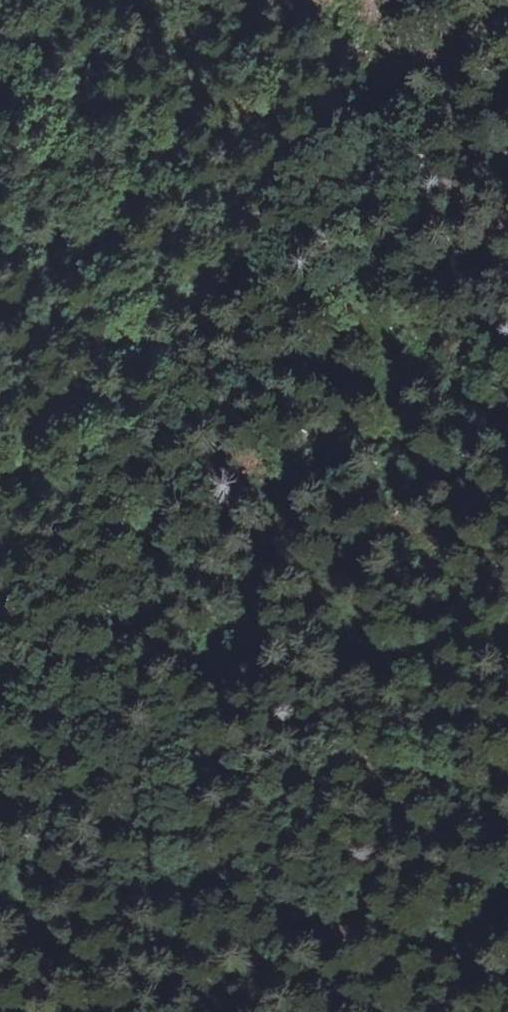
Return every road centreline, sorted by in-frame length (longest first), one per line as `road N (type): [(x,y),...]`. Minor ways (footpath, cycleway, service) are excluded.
road 1 (track): [(128,0),(264,182),(324,240),(359,307),(383,443),(299,539),(375,625),(507,635)]

